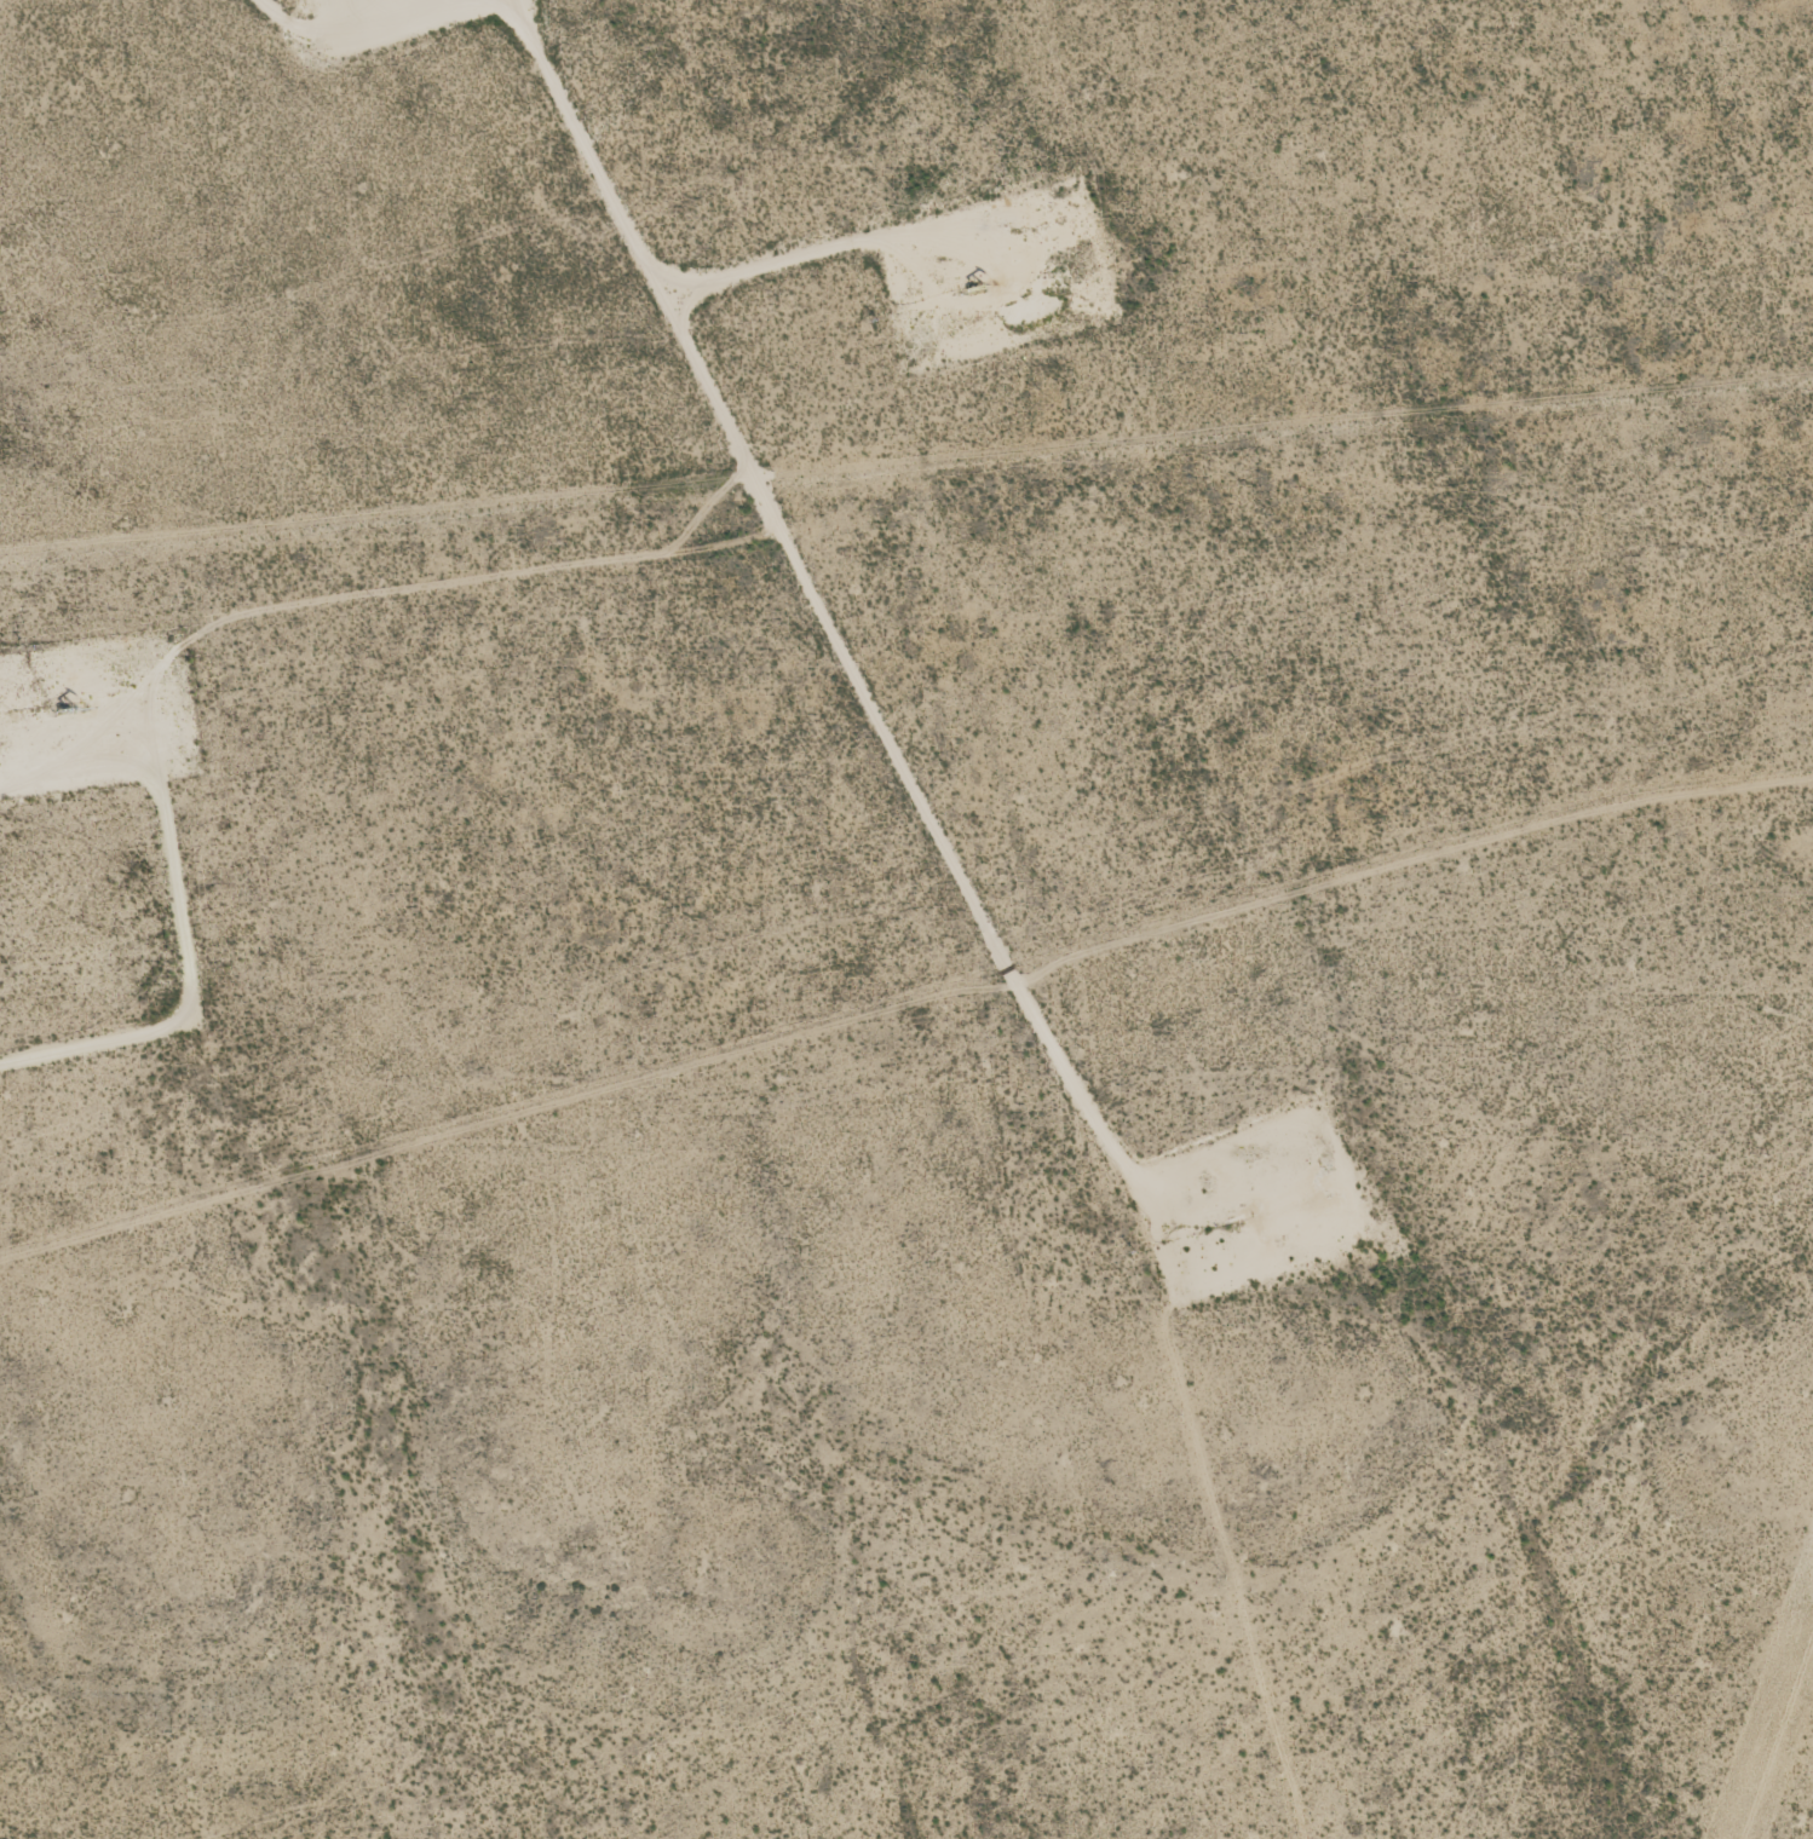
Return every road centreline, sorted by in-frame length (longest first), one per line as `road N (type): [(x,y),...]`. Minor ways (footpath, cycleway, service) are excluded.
road 1 (track): [(520,0),(997,939),(1127,1163)]
road 2 (track): [(140,659),(192,1014),(0,1056)]
road 3 (track): [(276,0),(329,46),(500,0)]
road 4 (track): [(156,765),(0,778)]

